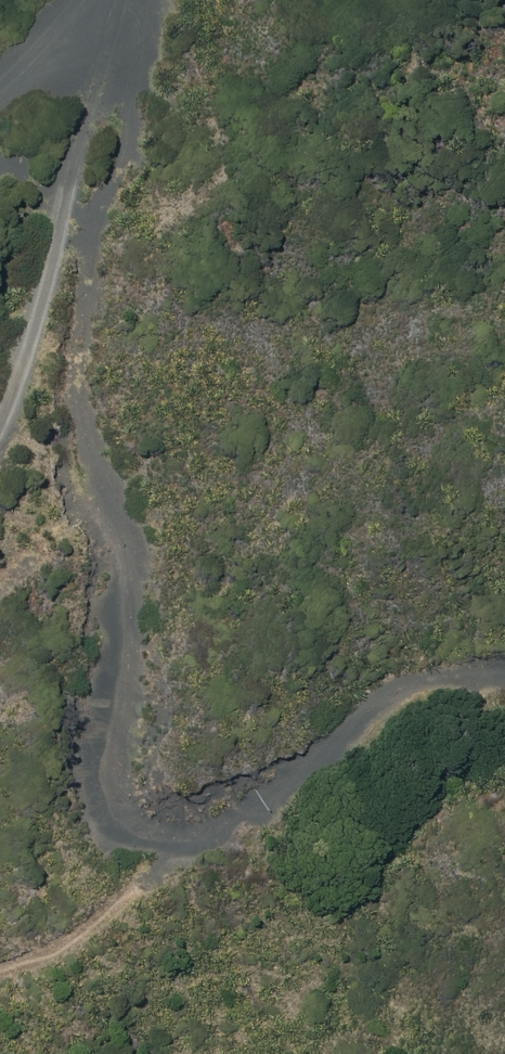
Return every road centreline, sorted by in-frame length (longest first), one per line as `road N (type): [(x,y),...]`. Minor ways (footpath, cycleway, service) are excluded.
road 1 (track): [(139,0),(132,117),(74,317),(88,447),(115,481),(130,528),(104,742),(119,832),(154,869),(353,747),(426,687),(504,690)]
road 2 (track): [(154,869),(77,935),(0,969)]
road 3 (track): [(88,447),(82,494),(0,592)]

